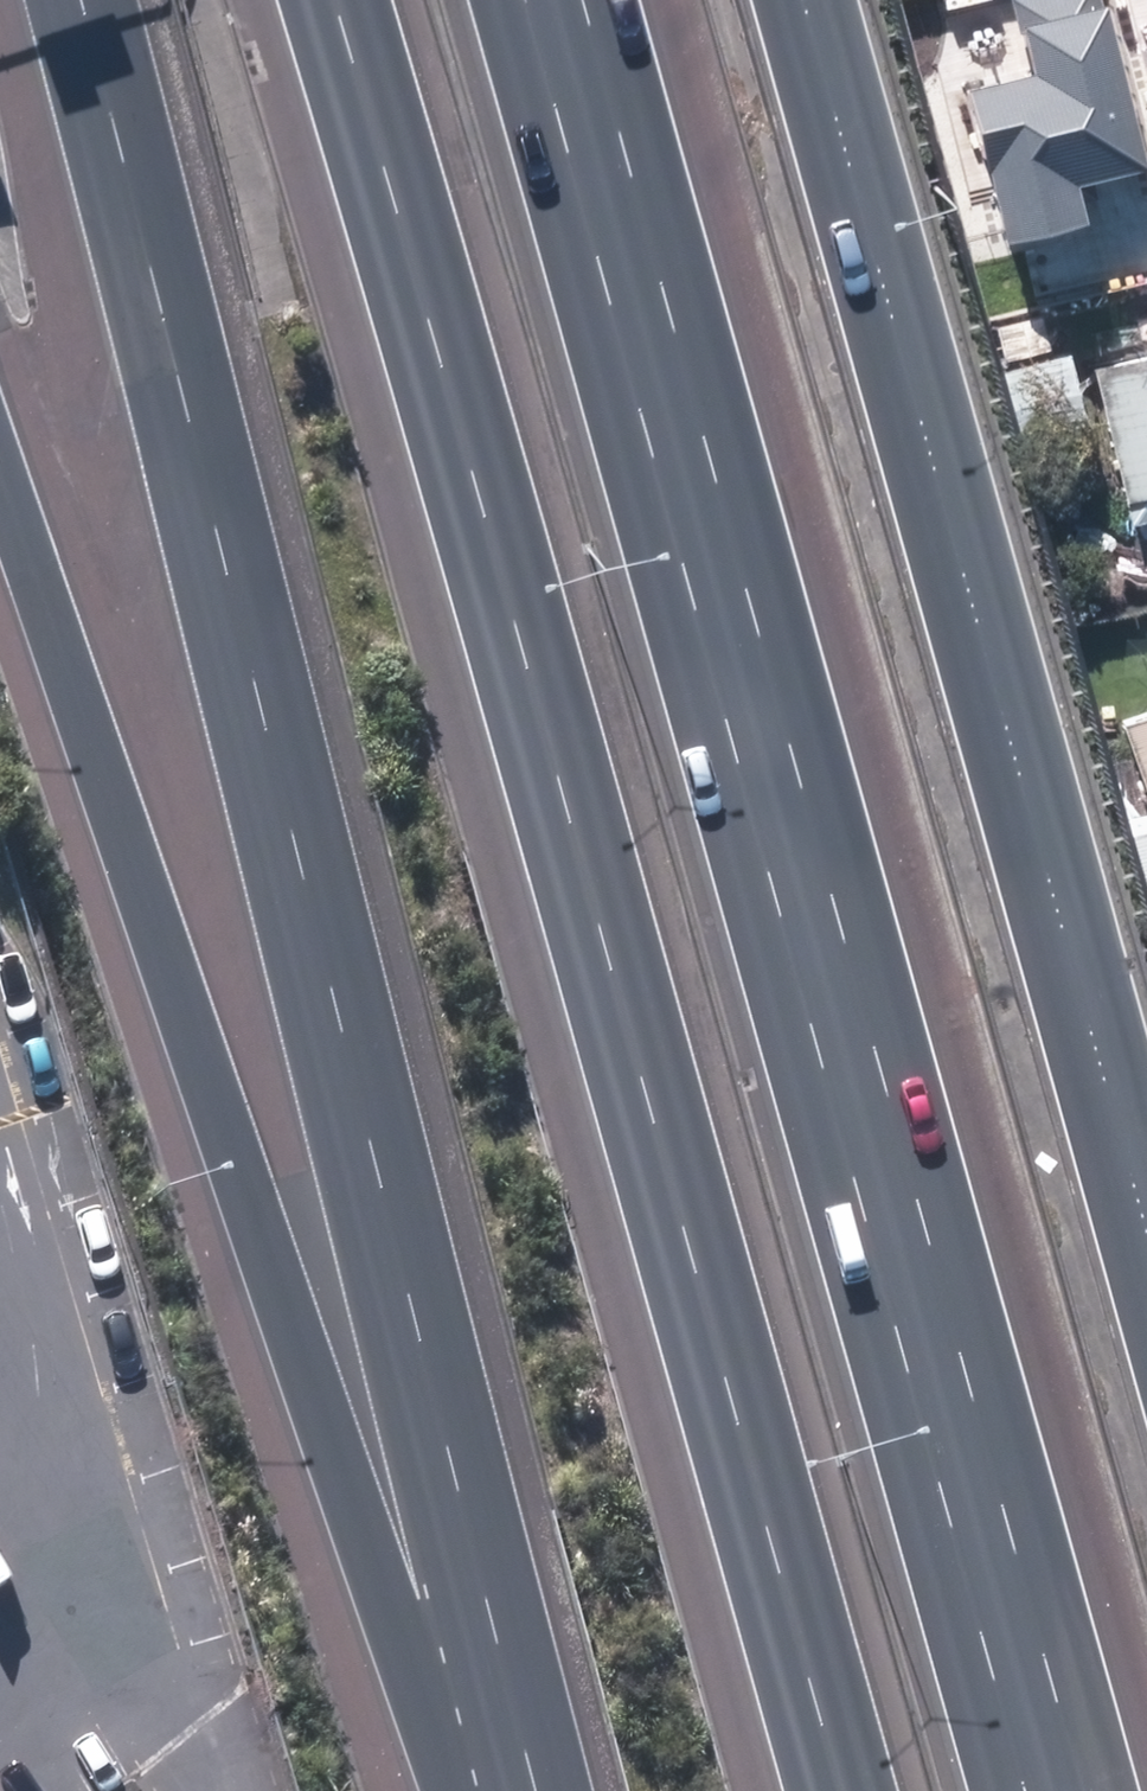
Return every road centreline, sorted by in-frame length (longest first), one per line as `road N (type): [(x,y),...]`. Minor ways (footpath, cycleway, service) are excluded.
road 1 (motorway): [(842,1790),(332,0)]
road 2 (motorway): [(528,0),(1029,1790)]
road 3 (motorway): [(535,1790),(339,1050),(83,0)]
road 4 (motorway): [(469,1790),(371,1575),(0,468)]
road 5 (motorway): [(809,0),(1146,1222)]

